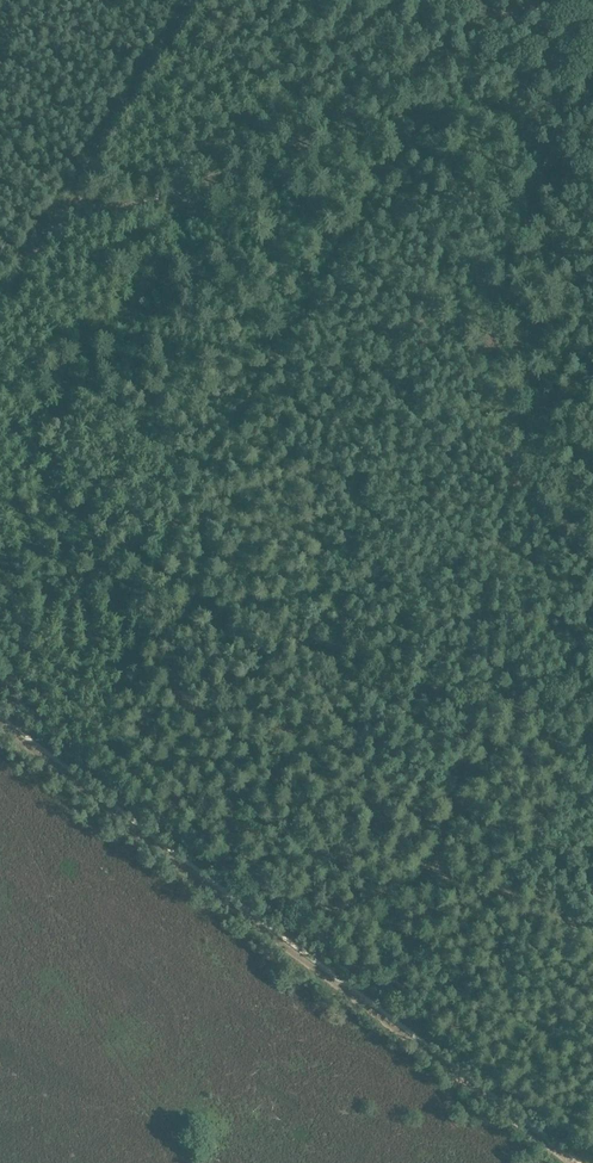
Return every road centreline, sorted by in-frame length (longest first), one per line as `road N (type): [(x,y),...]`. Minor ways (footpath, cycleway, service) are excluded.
road 1 (track): [(0,726),(558,1162)]
road 2 (track): [(0,311),(197,0)]

